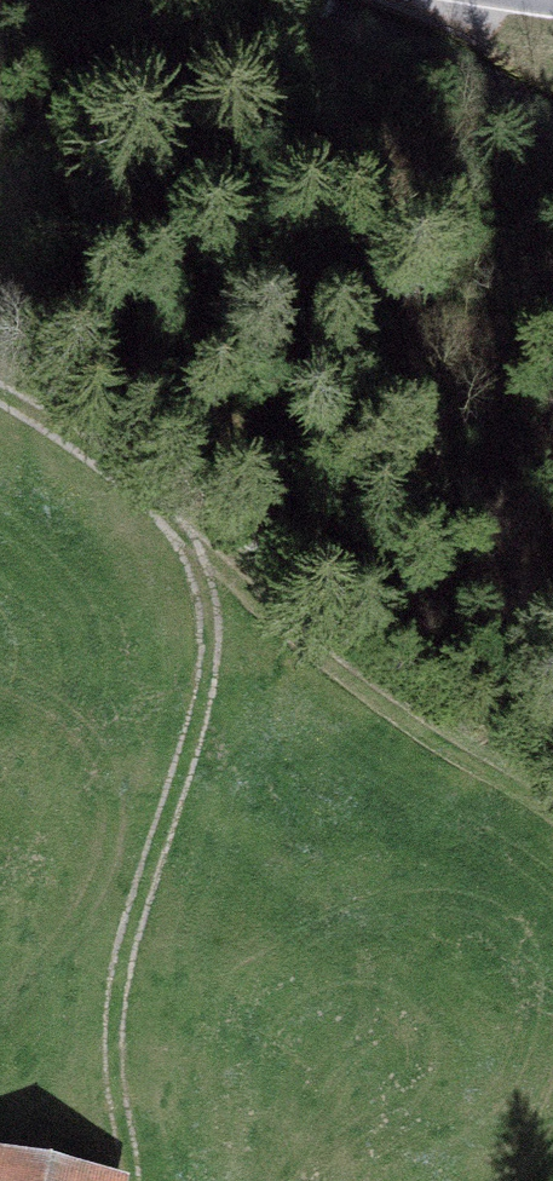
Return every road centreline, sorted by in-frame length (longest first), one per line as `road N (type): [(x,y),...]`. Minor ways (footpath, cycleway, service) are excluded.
road 1 (track): [(108,1131),(94,930),(189,664),(184,537),(0,419)]
road 2 (track): [(552,825),(184,537)]

